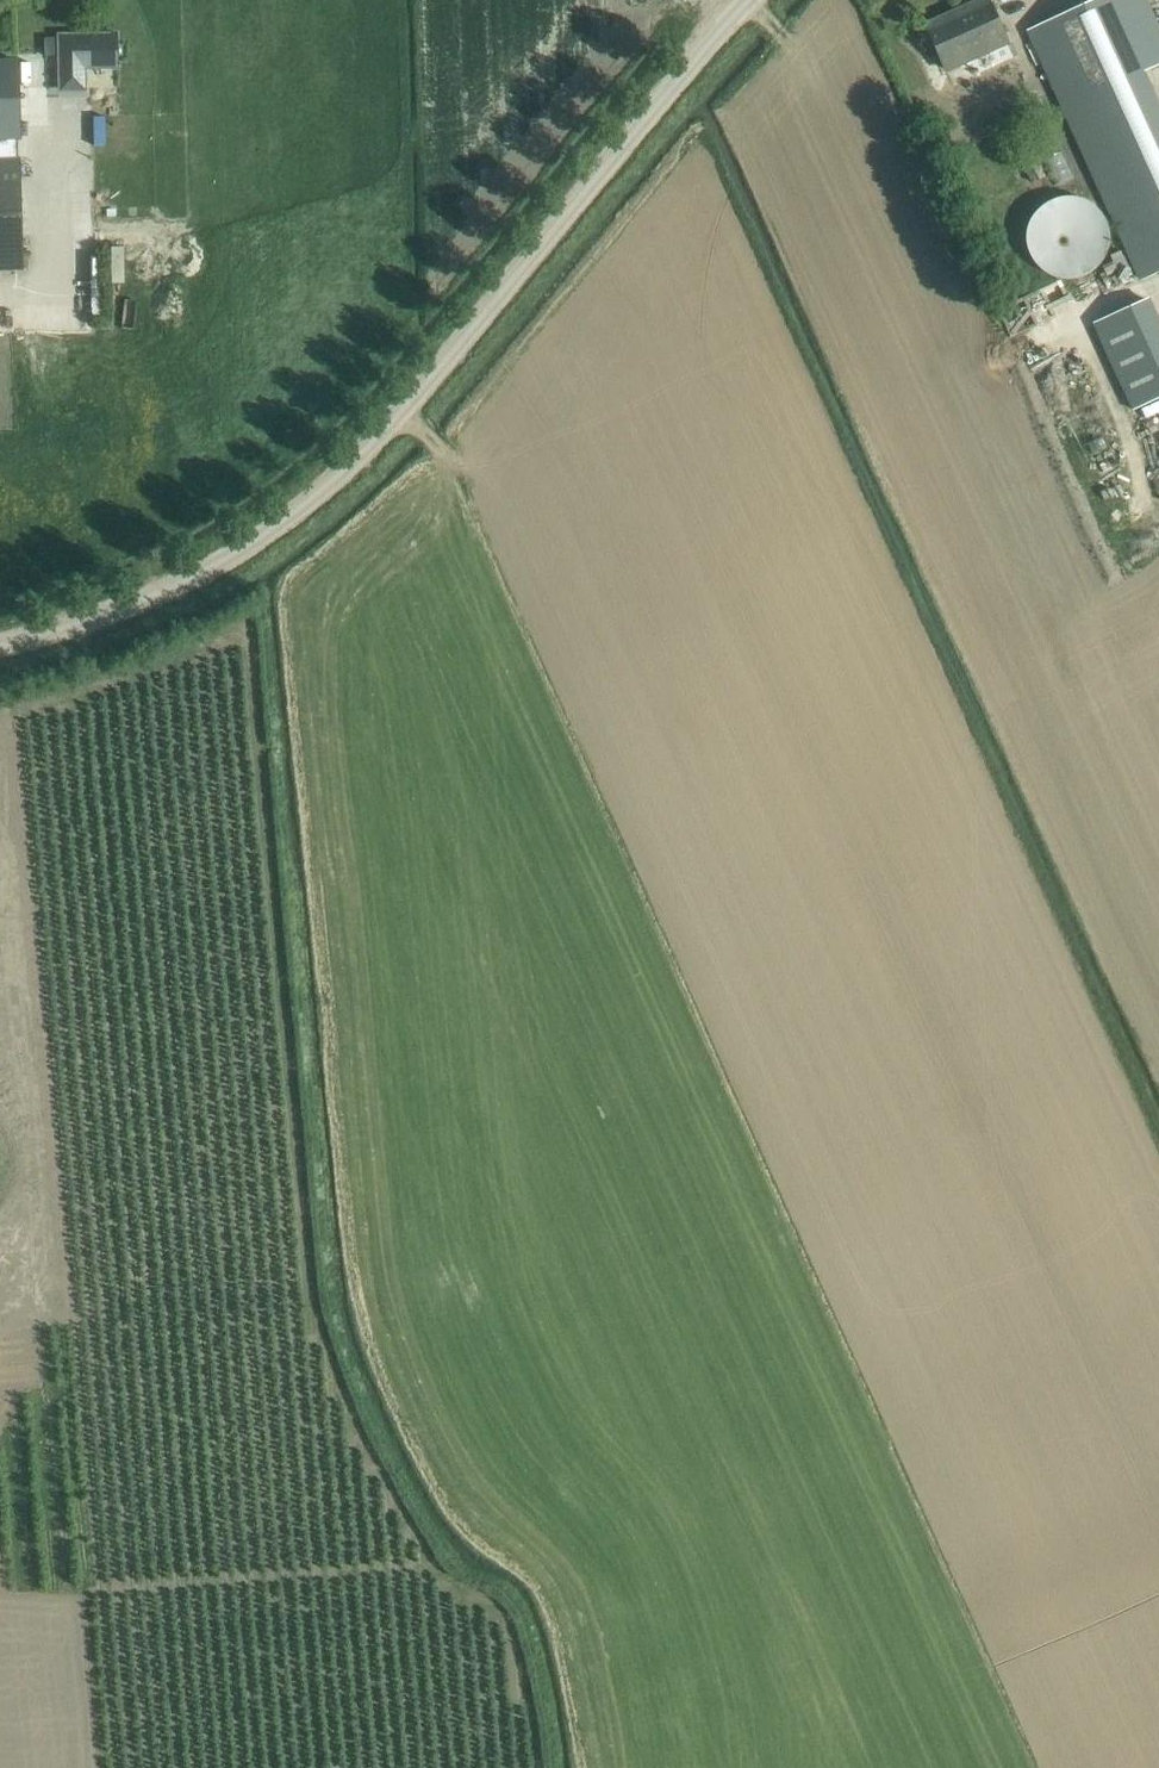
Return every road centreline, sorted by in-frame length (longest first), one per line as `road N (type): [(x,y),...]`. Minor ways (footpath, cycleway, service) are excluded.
road 1 (unclassified): [(746,0),(304,512),(241,560),(79,628),(0,648)]

